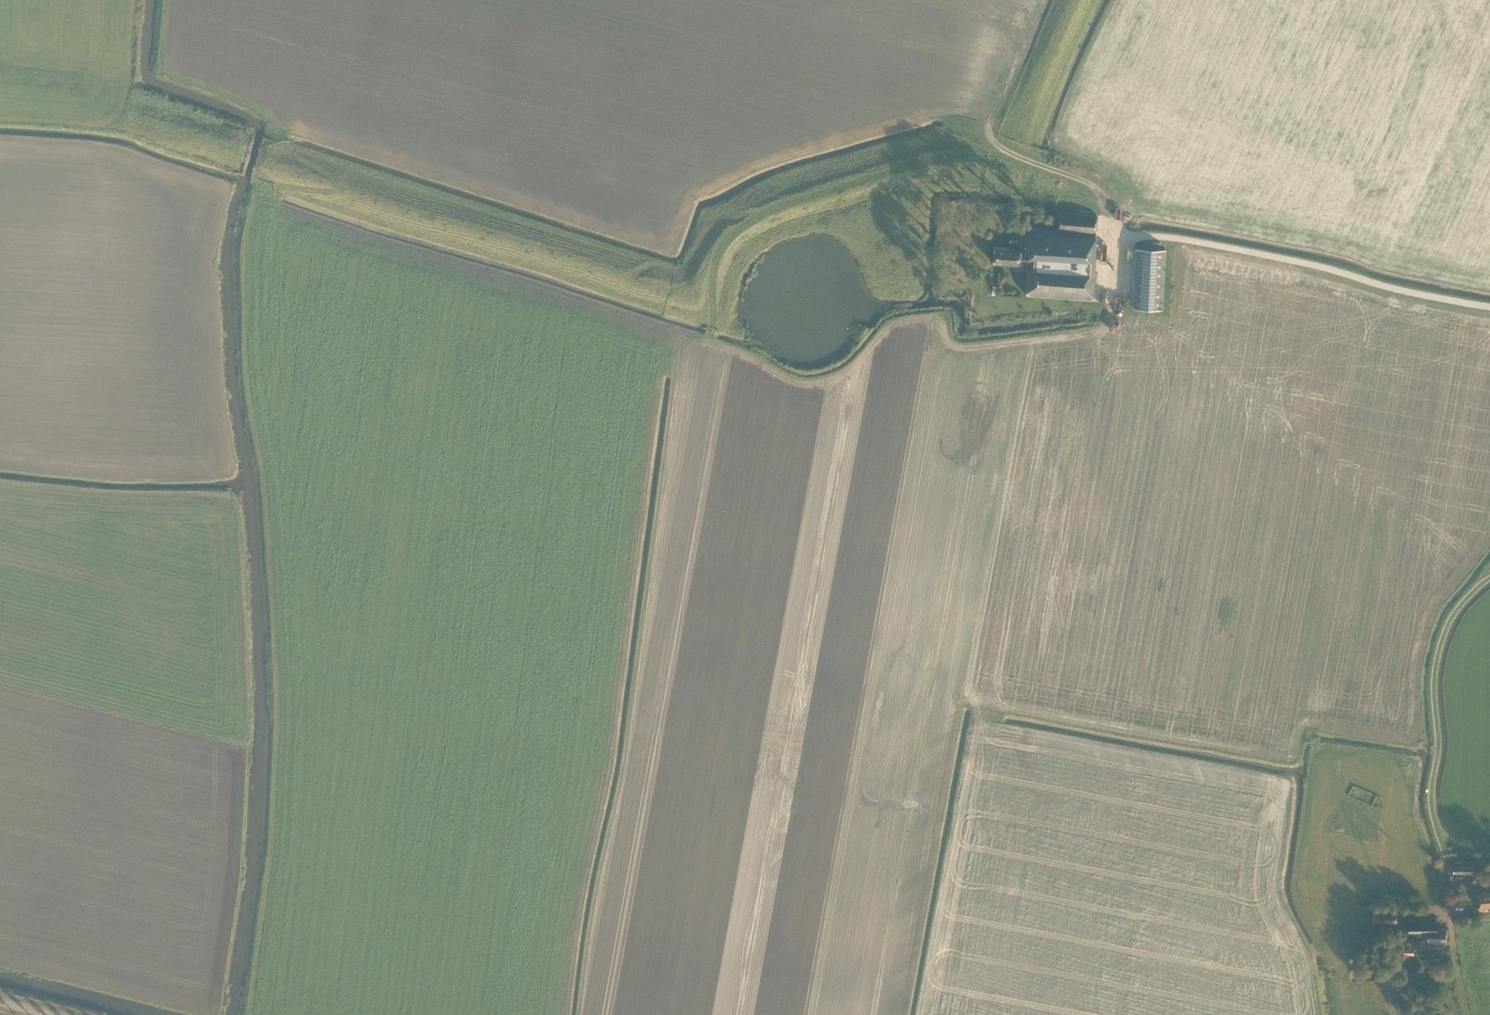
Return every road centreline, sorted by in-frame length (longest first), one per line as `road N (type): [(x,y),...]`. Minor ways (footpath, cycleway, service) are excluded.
road 1 (residential): [(1468,1014),(1446,862)]

